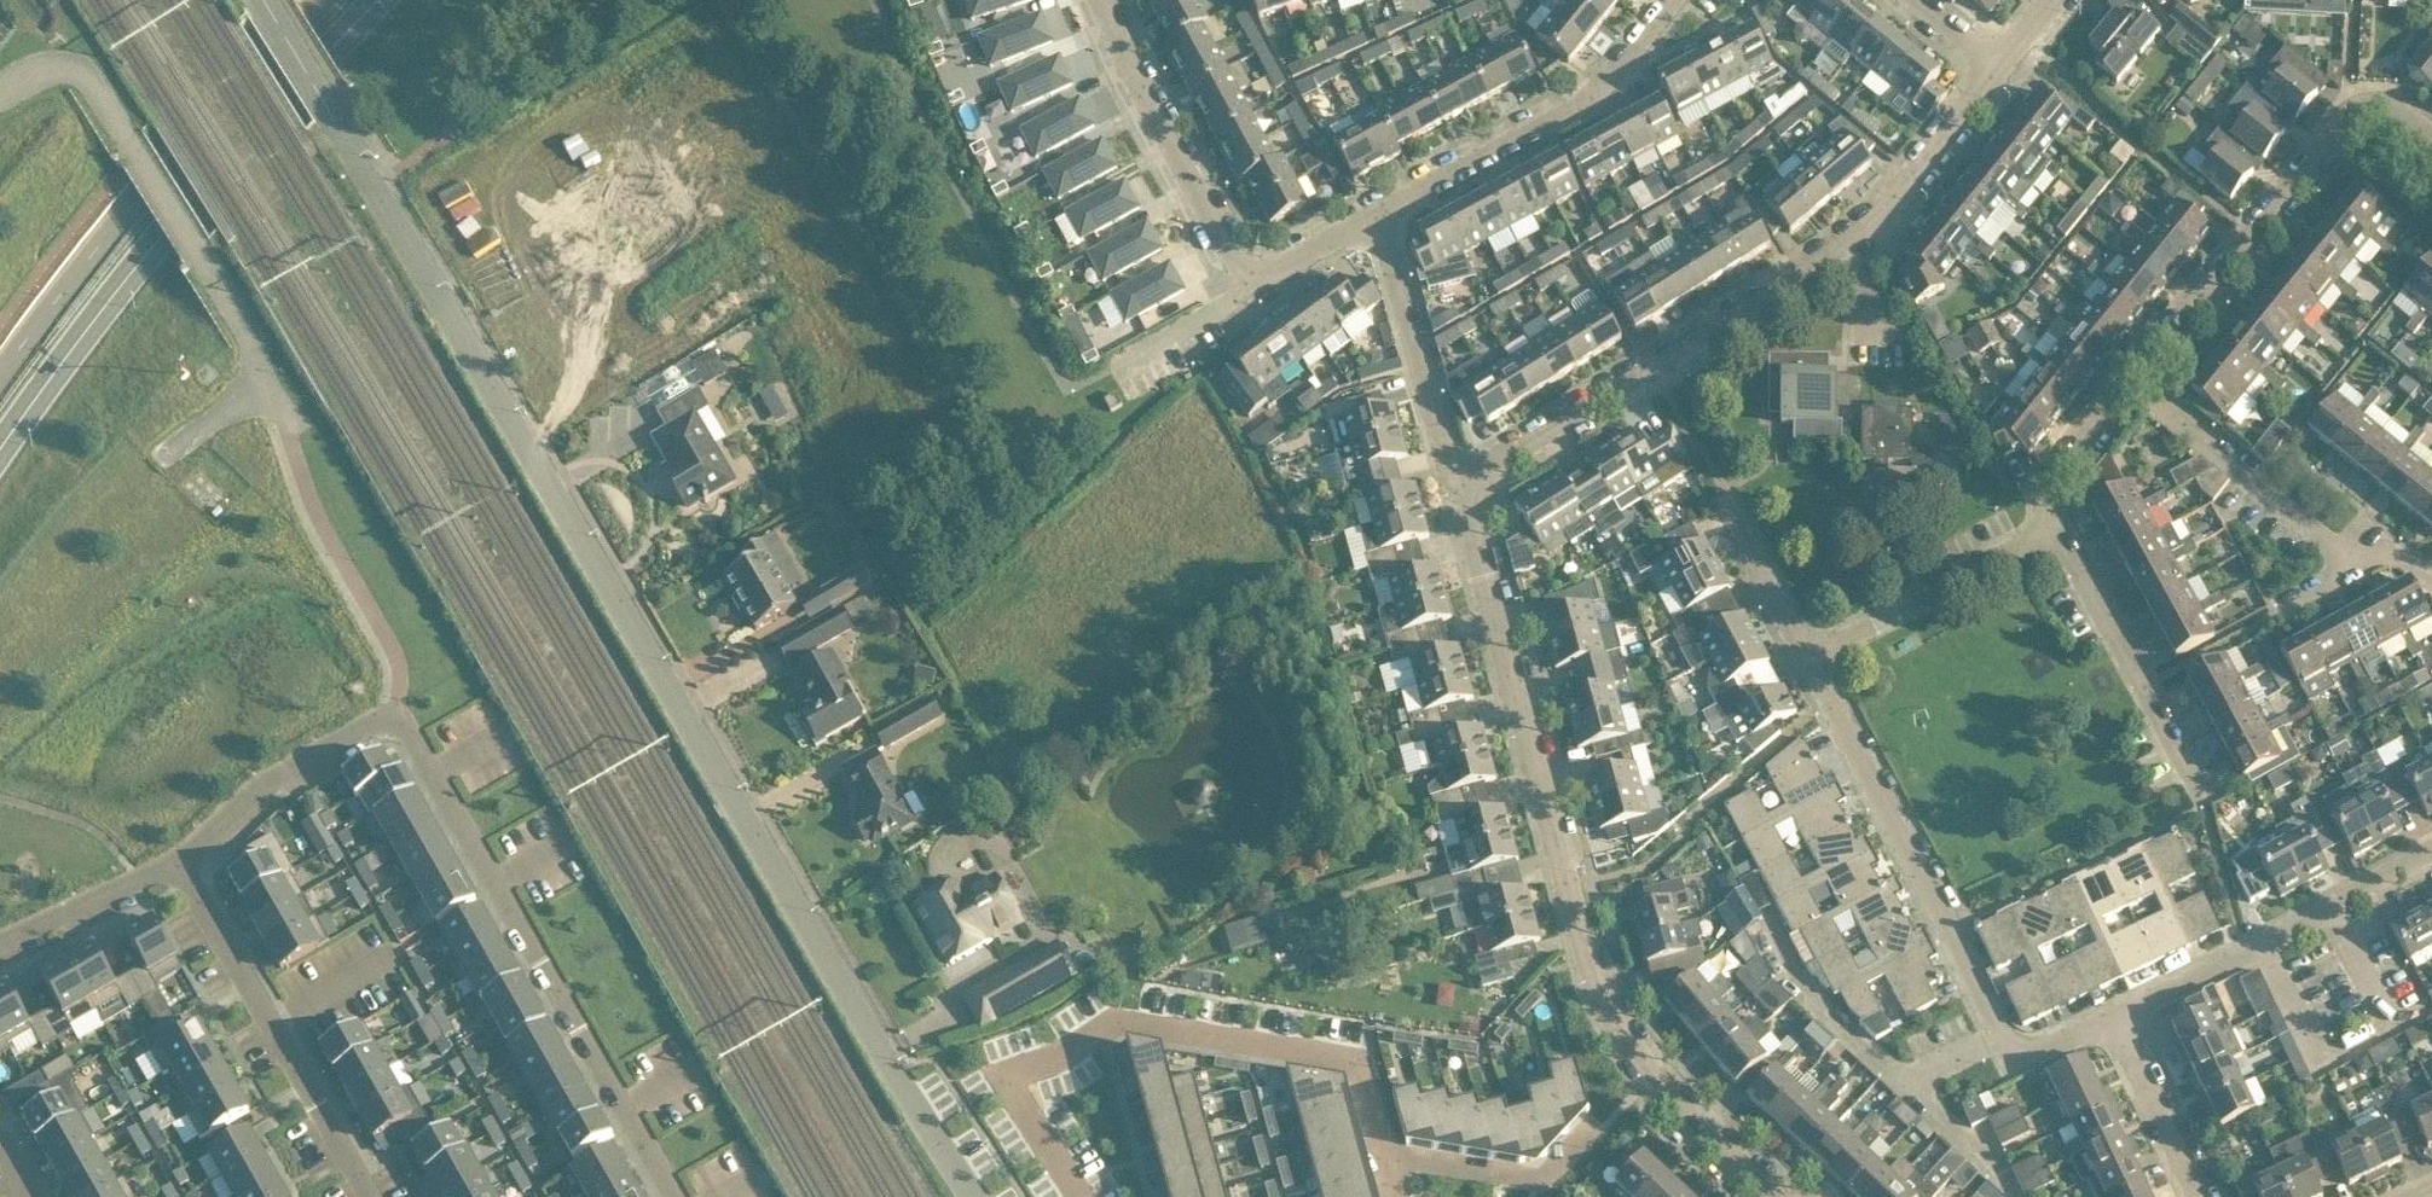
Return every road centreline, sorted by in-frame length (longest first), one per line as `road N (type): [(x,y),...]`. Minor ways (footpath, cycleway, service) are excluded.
road 1 (residential): [(982,1196),(266,0)]
road 2 (tertiary): [(1759,1196),(1675,1117),(1631,1058),(1587,956),(1453,479)]
road 3 (tertiary): [(1453,479),(1650,367),(1841,242),(1897,194),(2000,72)]
road 4 (residential): [(1391,1165),(1361,1061),(1118,1025),(1006,1078),(1080,1196)]
road 5 (secondary): [(0,457),(152,252),(378,0)]
road 6 (residential): [(678,1196),(412,732),(395,718)]
road 7 (residential): [(2116,1022),(2030,1053),(1987,1020),(1810,662)]
road 8 (unclassified): [(0,383),(188,144),(315,0)]
road 9 (residential): [(273,400),(250,337),(85,76),(49,69),(0,95)]
road 10 (residential): [(2431,136),(2392,103),(2348,113),(2131,382)]
road 11 (residential): [(178,860),(370,1196)]
road 12 (residential): [(1381,218),(1580,99),(1669,0)]
road 13 (residential): [(2431,848),(2116,1022)]
road 14 (residential): [(1252,288),(1102,0)]
road 15 (residential): [(2396,558),(2316,531),(2131,382)]
road 16 (residential): [(2058,528),(2208,807)]
road 17 (residential): [(1810,662),(2058,528)]
road 18 (residential): [(1453,479),(1381,218)]
road 19 (residential): [(178,860),(254,791),(371,721),(395,718)]
road 20 (residential): [(1391,1165),(1546,1185),(1596,1138)]
road 21 (residential): [(0,942),(178,860)]
road 22 (residential): [(2200,1196),(2116,1022)]
road 23 (residential): [(1810,662),(1726,499)]
road 24 (residential): [(2131,382),(2048,489),(2058,528)]
road 25 (residential): [(1099,374),(1252,288)]
road 26 (residential): [(1252,288),(1381,218)]
road 27 (residential): [(2289,613),(2396,558)]

